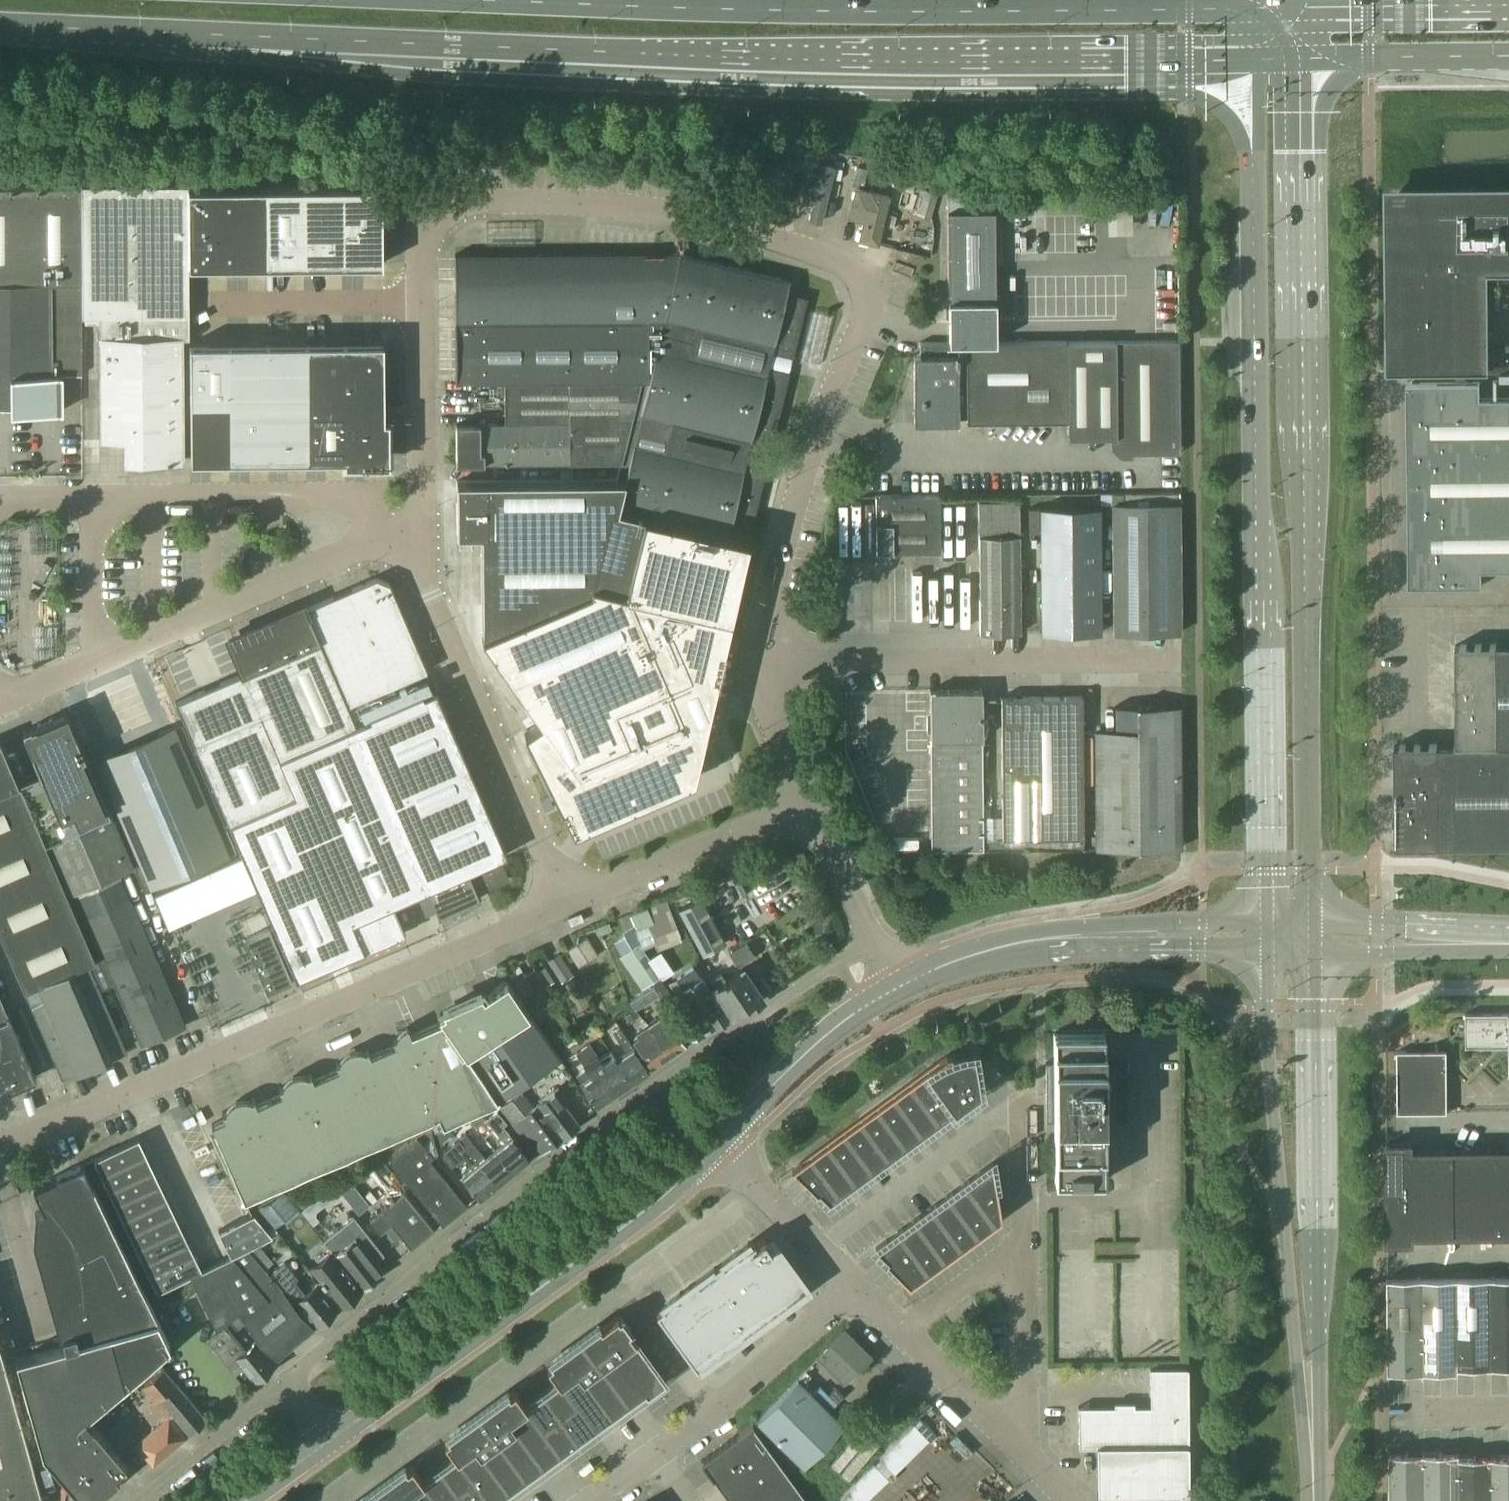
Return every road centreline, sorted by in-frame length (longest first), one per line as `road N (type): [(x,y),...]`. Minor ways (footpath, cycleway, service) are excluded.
road 1 (secondary): [(0,25),(755,57),(1253,58)]
road 2 (tertiary): [(1311,940),(1301,57)]
road 3 (tertiary): [(1253,58),(1267,939)]
road 4 (secondary): [(1252,8),(815,11),(492,0)]
road 5 (residential): [(870,941),(592,1128),(282,1383)]
road 6 (unclassified): [(761,663),(769,599),(823,413),(874,290),(867,271),(670,212)]
road 7 (unclassified): [(0,1137),(566,911)]
road 8 (unclassified): [(415,536),(422,235),(434,206),(600,202),(670,212)]
road 9 (tertiary): [(1267,939),(1269,1068),(1308,1500)]
road 10 (tertiary): [(1319,1500),(1311,940)]
road 11 (unclassified): [(330,1439),(666,1193),(715,1143)]
road 12 (unclassified): [(761,663),(1175,660)]
road 13 (unclassified): [(566,911),(425,579),(415,536)]
road 14 (unclassified): [(898,987),(1019,943),(1267,939)]
road 15 (unclassified): [(1071,1500),(854,1286)]
road 16 (unclassified): [(163,630),(375,541),(415,536)]
road 17 (unclassified): [(566,911),(803,798)]
road 18 (unclassified): [(658,1453),(854,1286)]
road 19 (unclassified): [(715,1143),(839,1024),(898,987)]
road 20 (secondary): [(1301,57),(1508,54)]
road 21 (unclassified): [(93,497),(162,494),(163,630)]
road 22 (secondary): [(1508,6),(1304,7)]
road 23 (unclassified): [(854,1286),(715,1143)]
road 24 (unclassified): [(1311,940),(1508,943)]
road 25 (unclassified): [(282,1383),(139,1500)]
road 26 (unclassified): [(93,661),(93,497)]
road 27 (unclassified): [(870,941),(803,798)]
road 28 (unclassified): [(803,798),(772,724),(761,663)]

